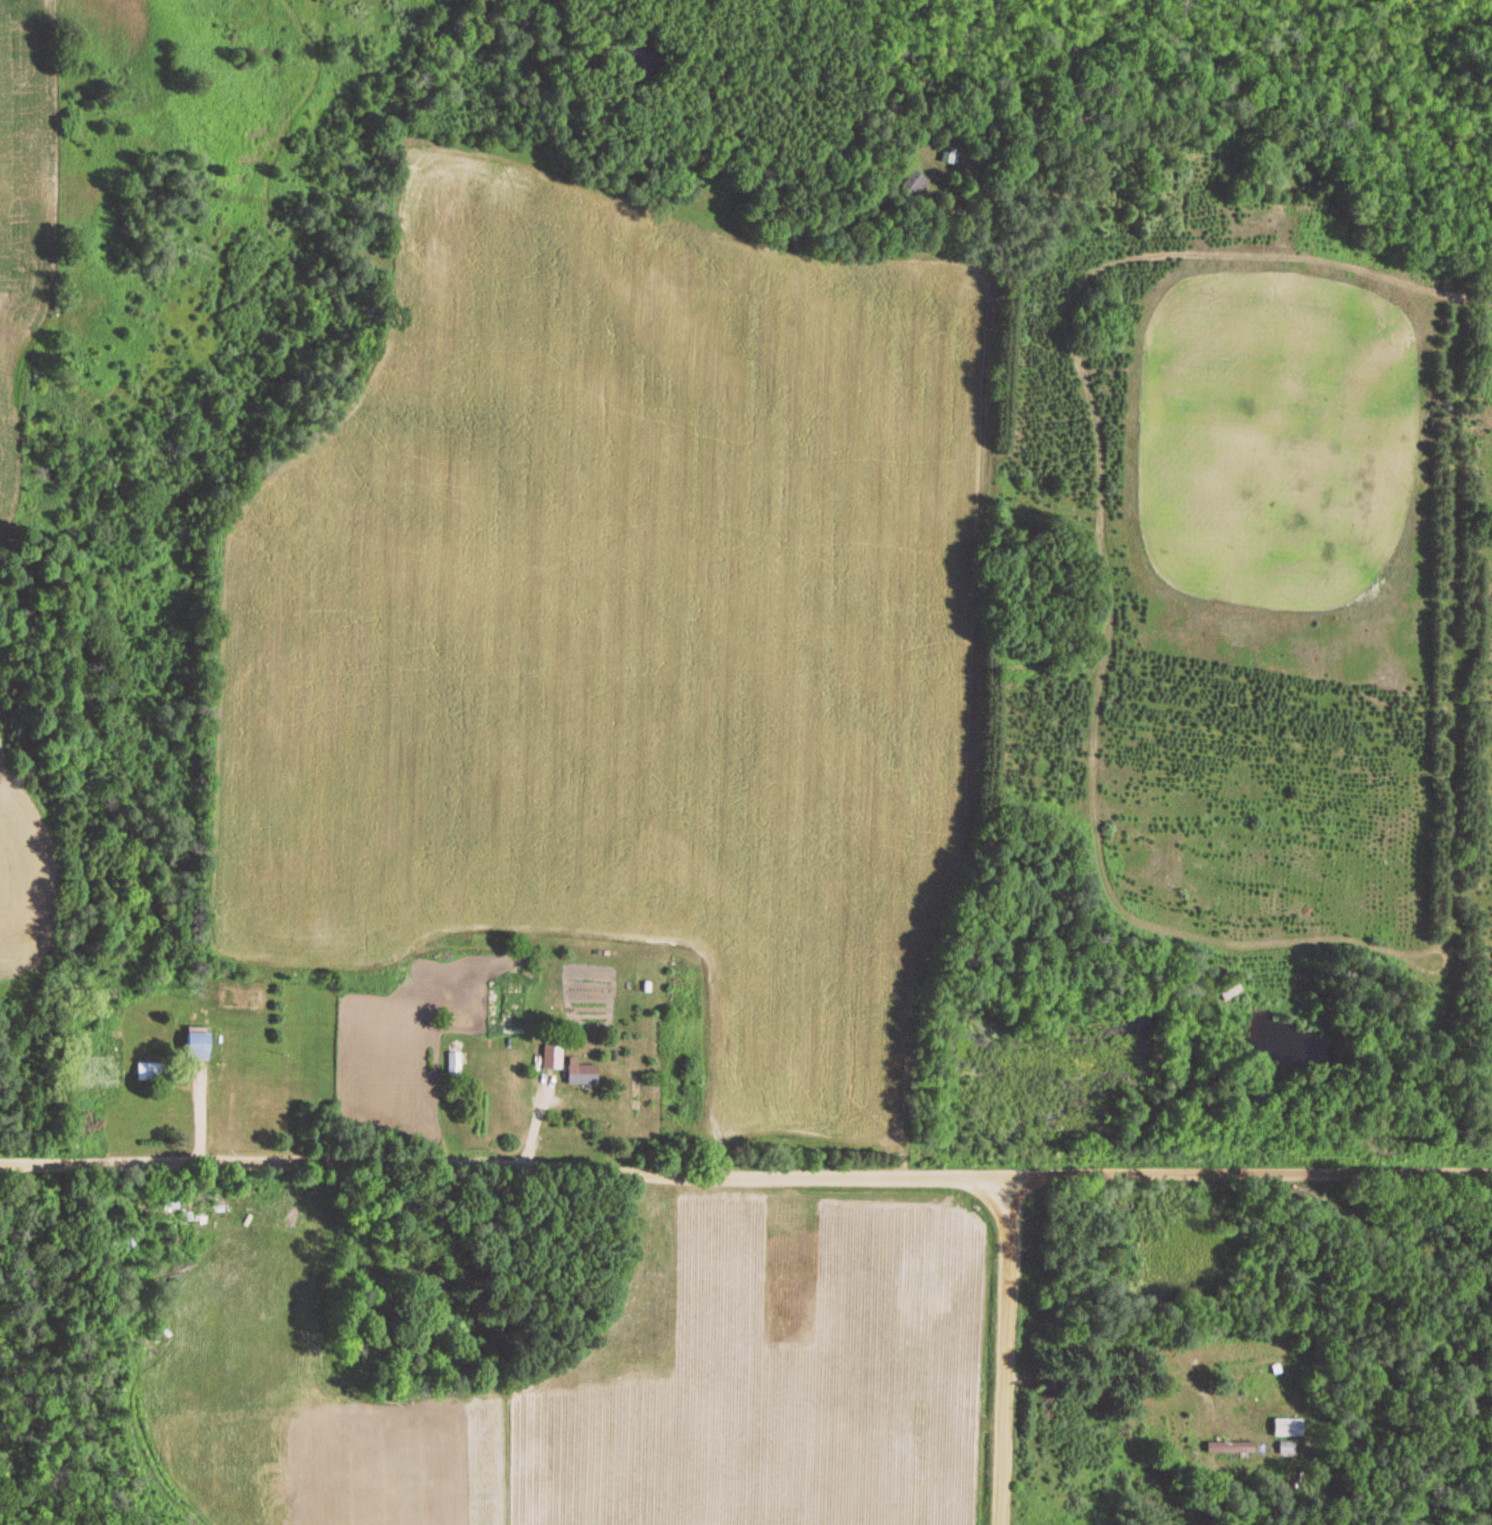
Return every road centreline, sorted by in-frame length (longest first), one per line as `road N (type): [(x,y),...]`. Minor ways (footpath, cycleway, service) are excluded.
road 1 (residential): [(0,1154),(994,1153),(1491,1167)]
road 2 (residential): [(984,1524),(994,1153)]

